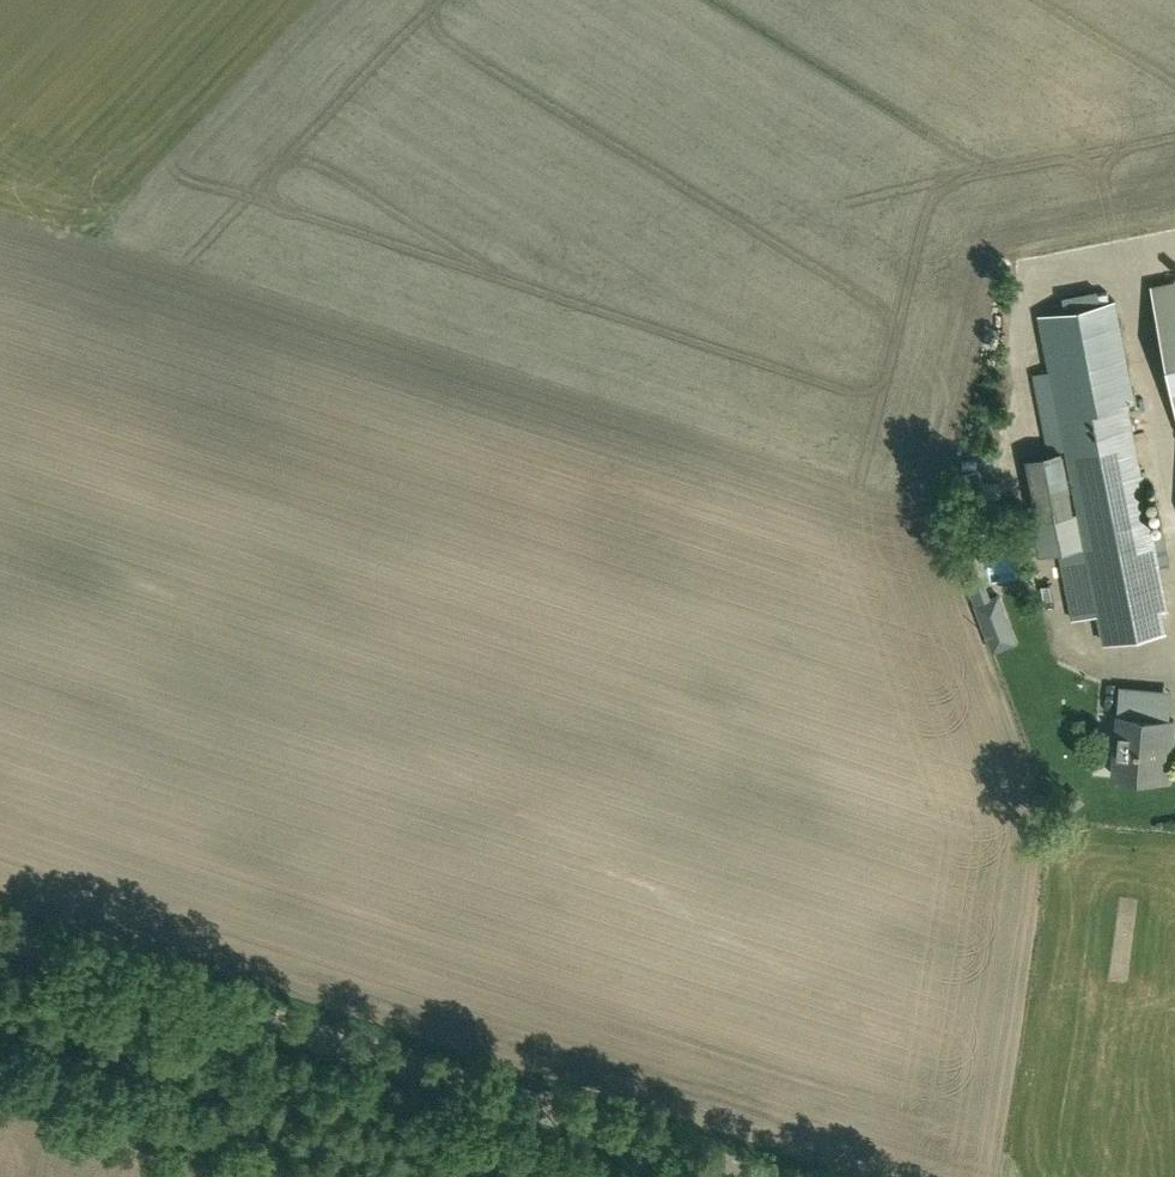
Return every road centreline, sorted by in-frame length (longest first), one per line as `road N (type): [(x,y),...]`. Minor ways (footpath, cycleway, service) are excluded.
road 1 (unclassified): [(760,1176),(0,931)]

